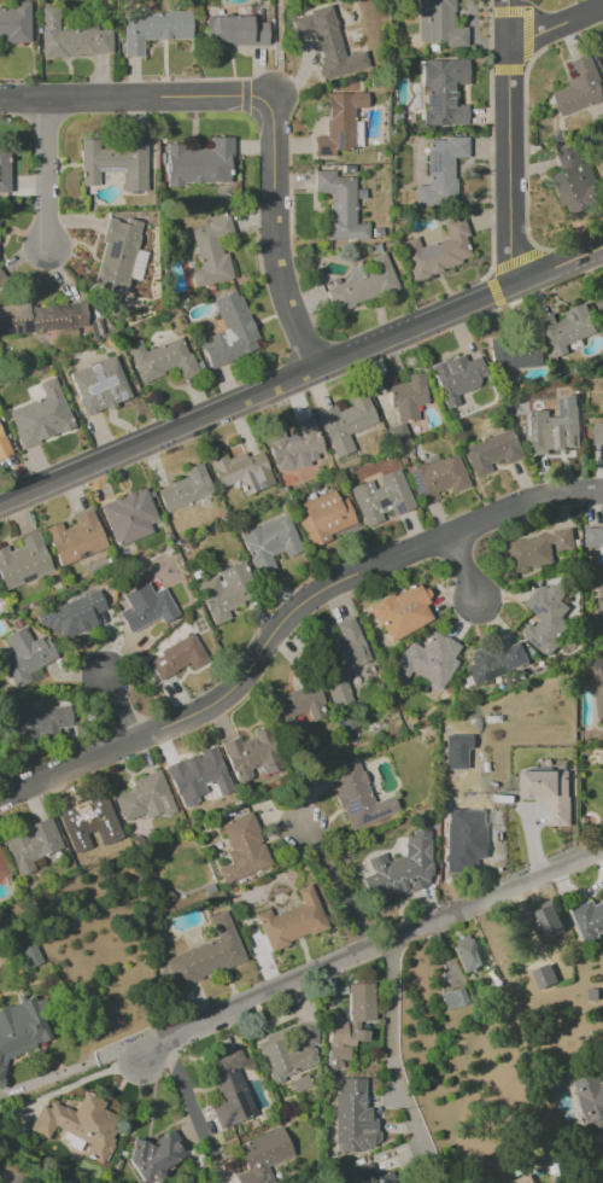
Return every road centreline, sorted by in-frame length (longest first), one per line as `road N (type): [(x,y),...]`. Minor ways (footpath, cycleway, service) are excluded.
road 1 (residential): [(602,493),(563,493),(306,595),(219,700),(0,800)]
road 2 (residential): [(602,248),(0,507)]
road 3 (residential): [(602,850),(163,1038),(141,1066)]
road 4 (residential): [(602,8),(508,43),(514,286)]
road 5 (residential): [(251,97),(273,116),(274,241),(312,373)]
road 6 (residential): [(387,939),(393,1083),(439,1182)]
road 7 (residential): [(0,101),(251,97)]
road 8 (residential): [(46,100),(48,253)]
road 9 (residential): [(369,948),(305,829)]

